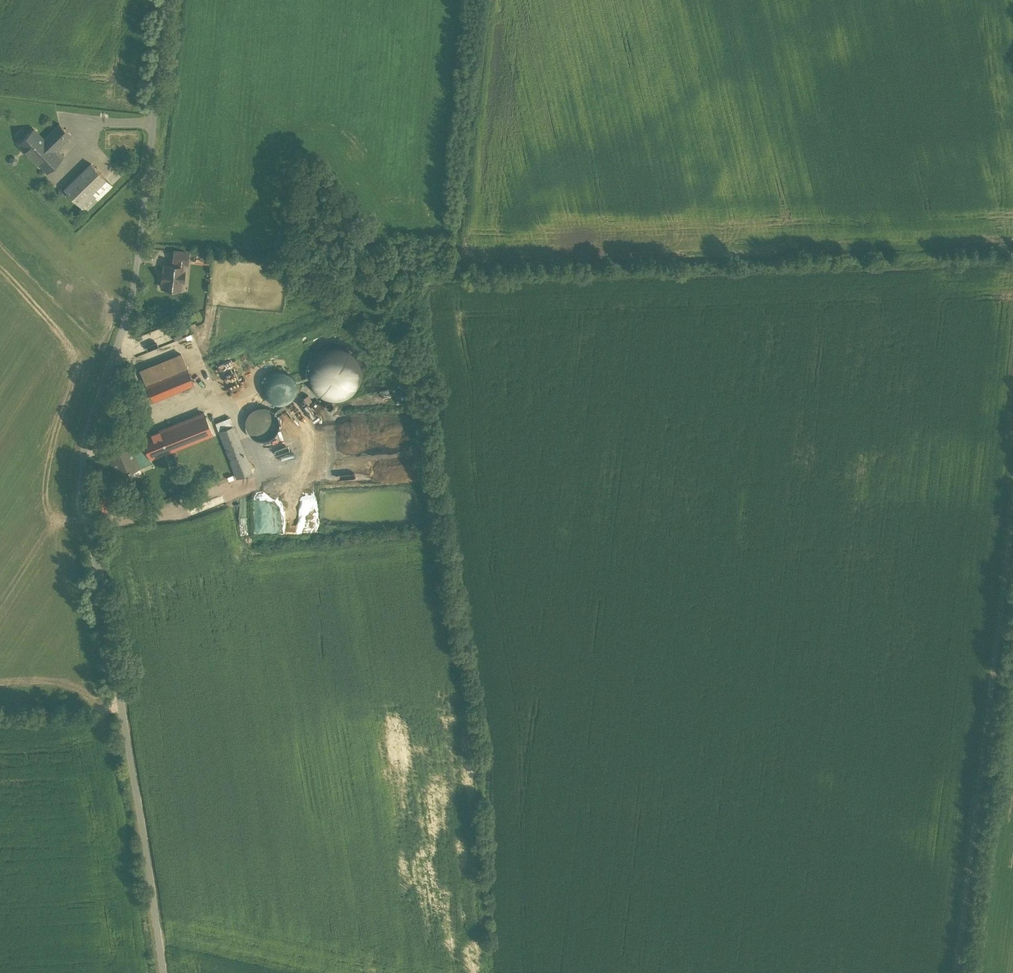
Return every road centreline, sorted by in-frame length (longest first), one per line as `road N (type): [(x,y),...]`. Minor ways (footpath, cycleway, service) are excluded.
road 1 (unclassified): [(166,0),(130,307),(83,465),(162,972)]
road 2 (unclassified): [(957,972),(1012,518)]

